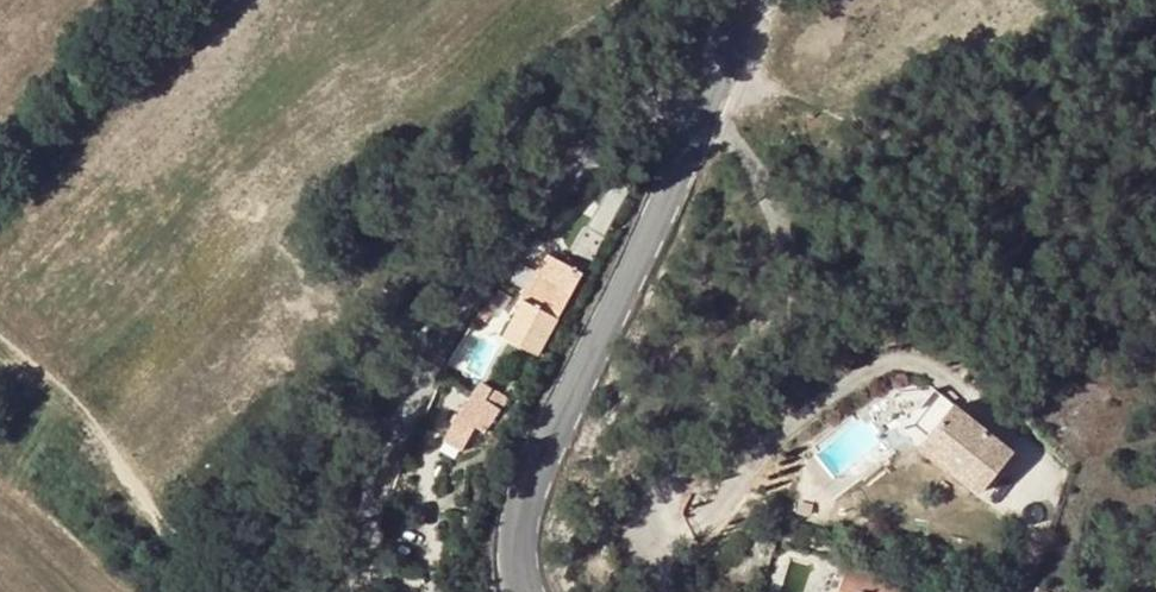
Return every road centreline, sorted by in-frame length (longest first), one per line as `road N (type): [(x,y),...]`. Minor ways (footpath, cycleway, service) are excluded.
road 1 (unclassified): [(730,88),(672,106),(604,152),(515,241),(448,329),(378,487),(362,591)]
road 2 (tertiary): [(730,88),(549,487),(533,571),(541,591)]
road 3 (track): [(0,354),(100,467),(231,591)]
road 4 (track): [(154,0),(0,166)]

